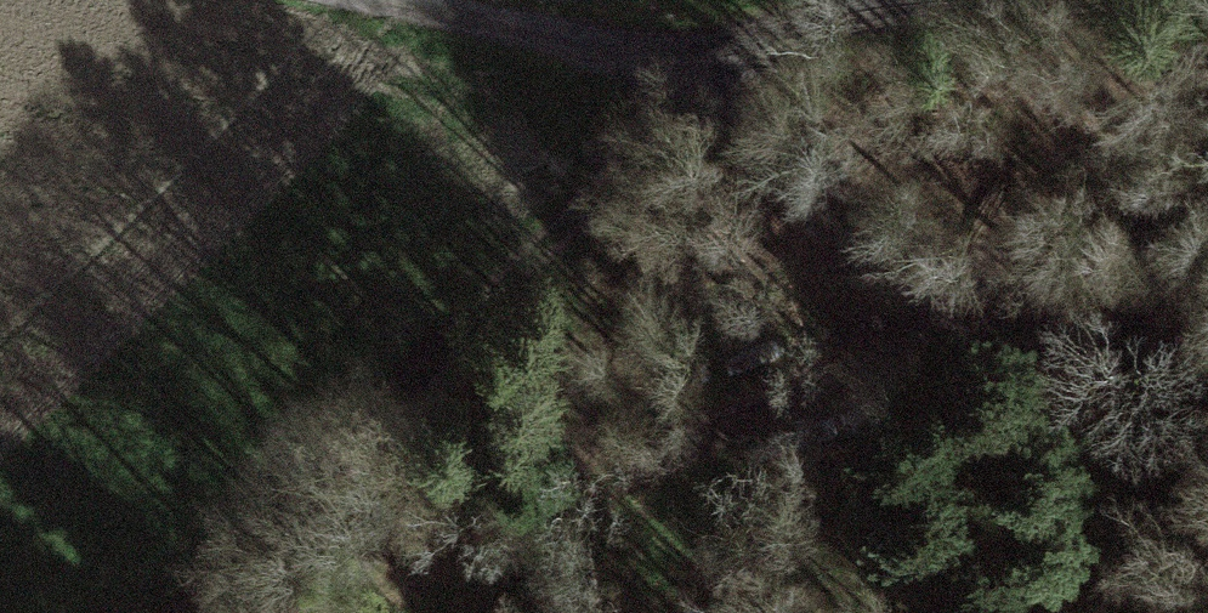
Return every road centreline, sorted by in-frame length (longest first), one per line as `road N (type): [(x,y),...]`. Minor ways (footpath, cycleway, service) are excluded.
road 1 (track): [(174,612),(725,58),(1033,0)]
road 2 (track): [(384,0),(725,58),(810,174),(984,281),(1207,359)]

